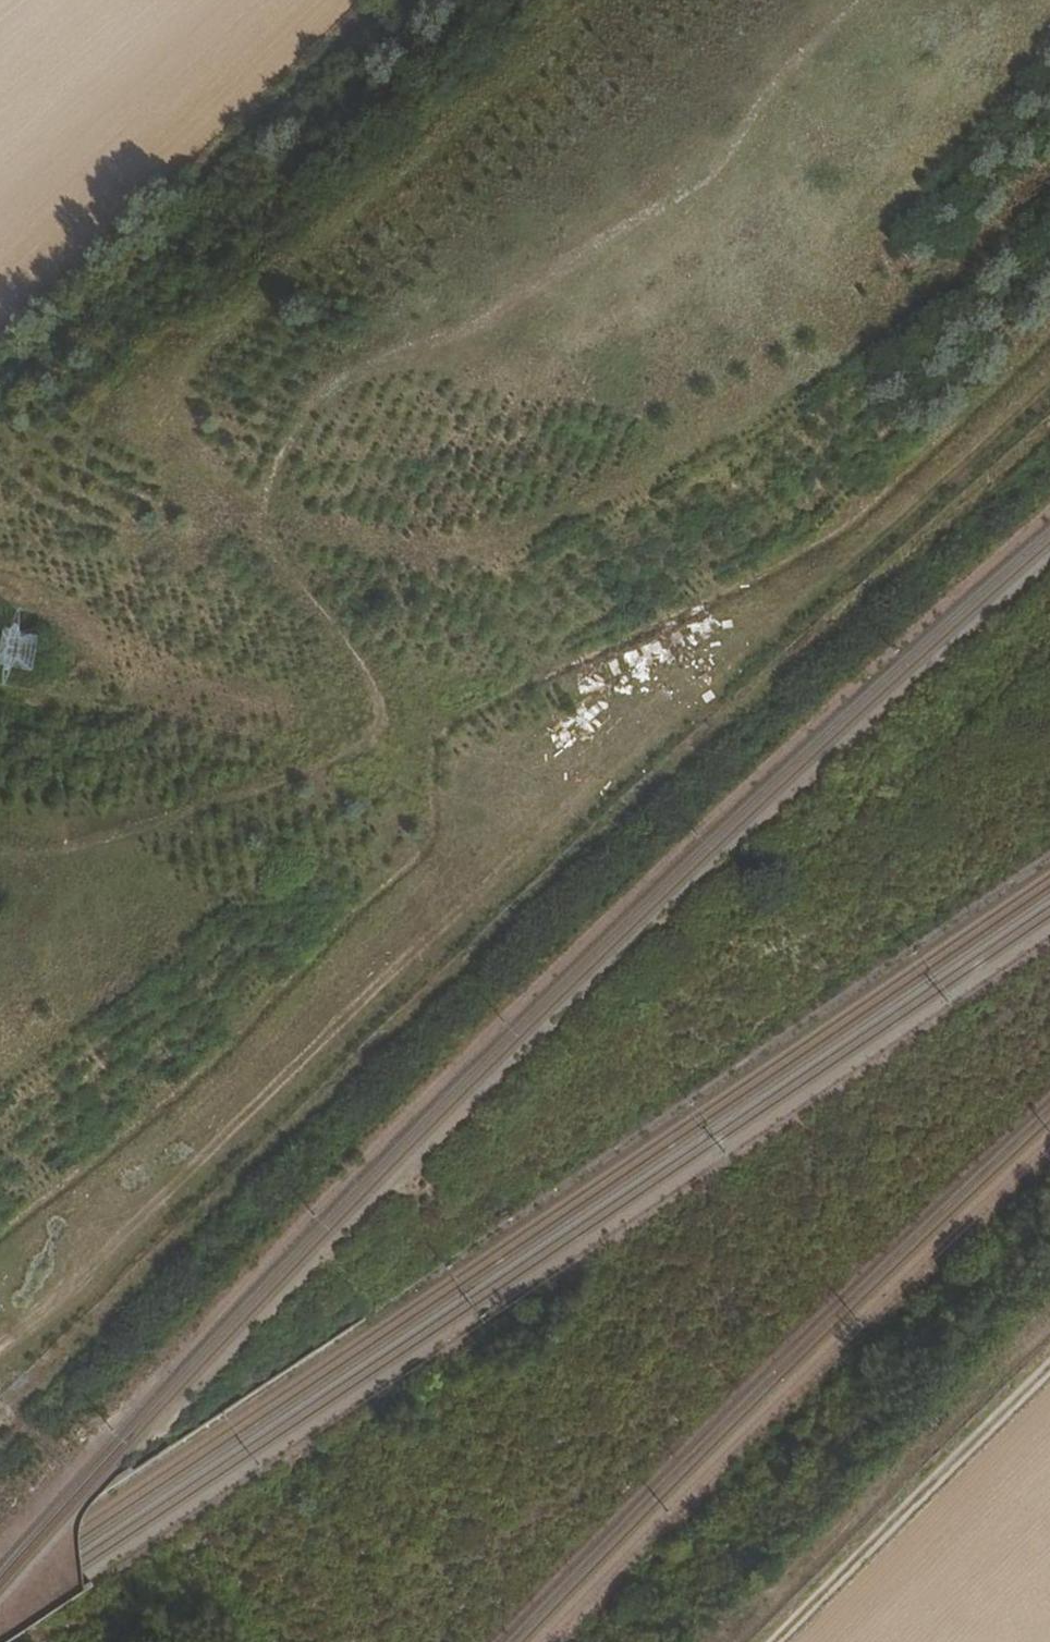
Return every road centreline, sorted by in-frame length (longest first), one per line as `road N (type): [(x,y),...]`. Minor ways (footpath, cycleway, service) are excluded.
road 1 (track): [(0,1347),(553,828)]
road 2 (track): [(776,1641),(1049,1367)]

